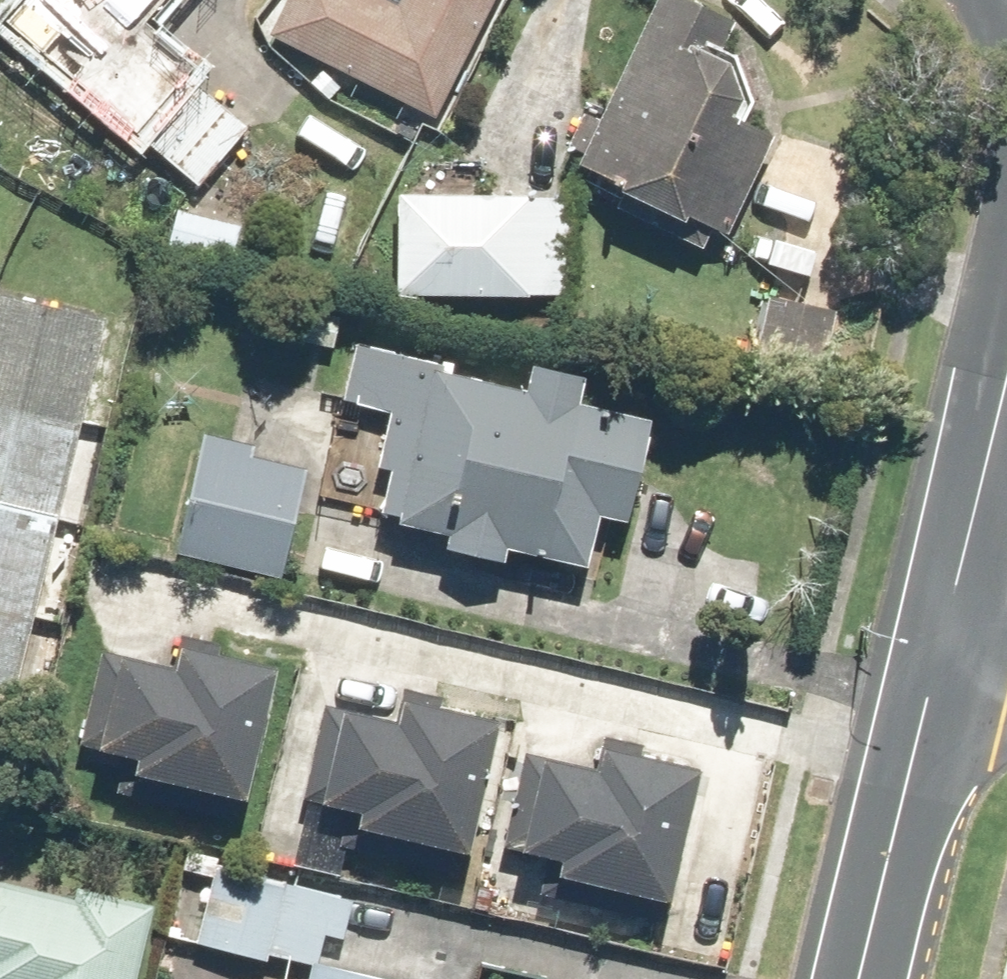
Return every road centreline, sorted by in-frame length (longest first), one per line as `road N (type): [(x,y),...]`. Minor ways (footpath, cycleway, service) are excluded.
road 1 (tertiary): [(952,657),(868,978)]
road 2 (secondary): [(1006,398),(952,657)]

